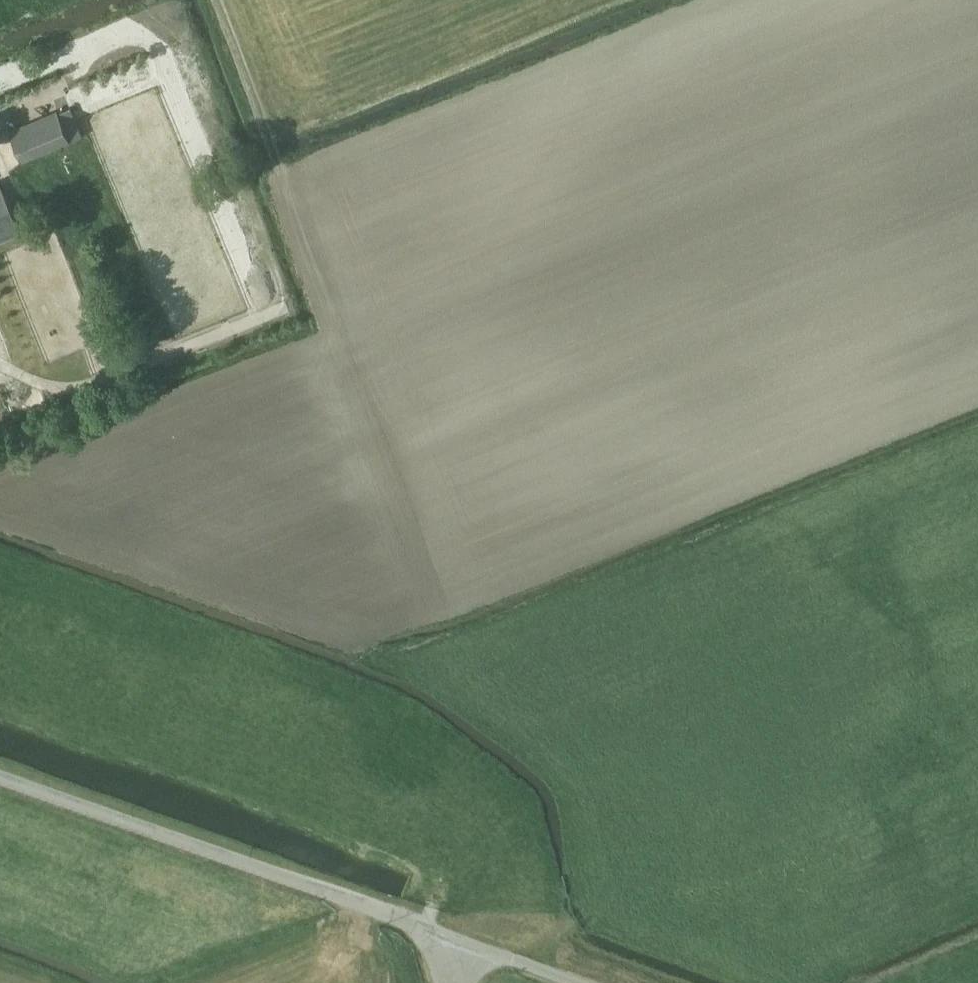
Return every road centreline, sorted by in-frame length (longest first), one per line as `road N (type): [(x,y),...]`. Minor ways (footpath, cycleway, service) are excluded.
road 1 (unclassified): [(575,982),(0,779)]
road 2 (track): [(217,0),(283,176)]

